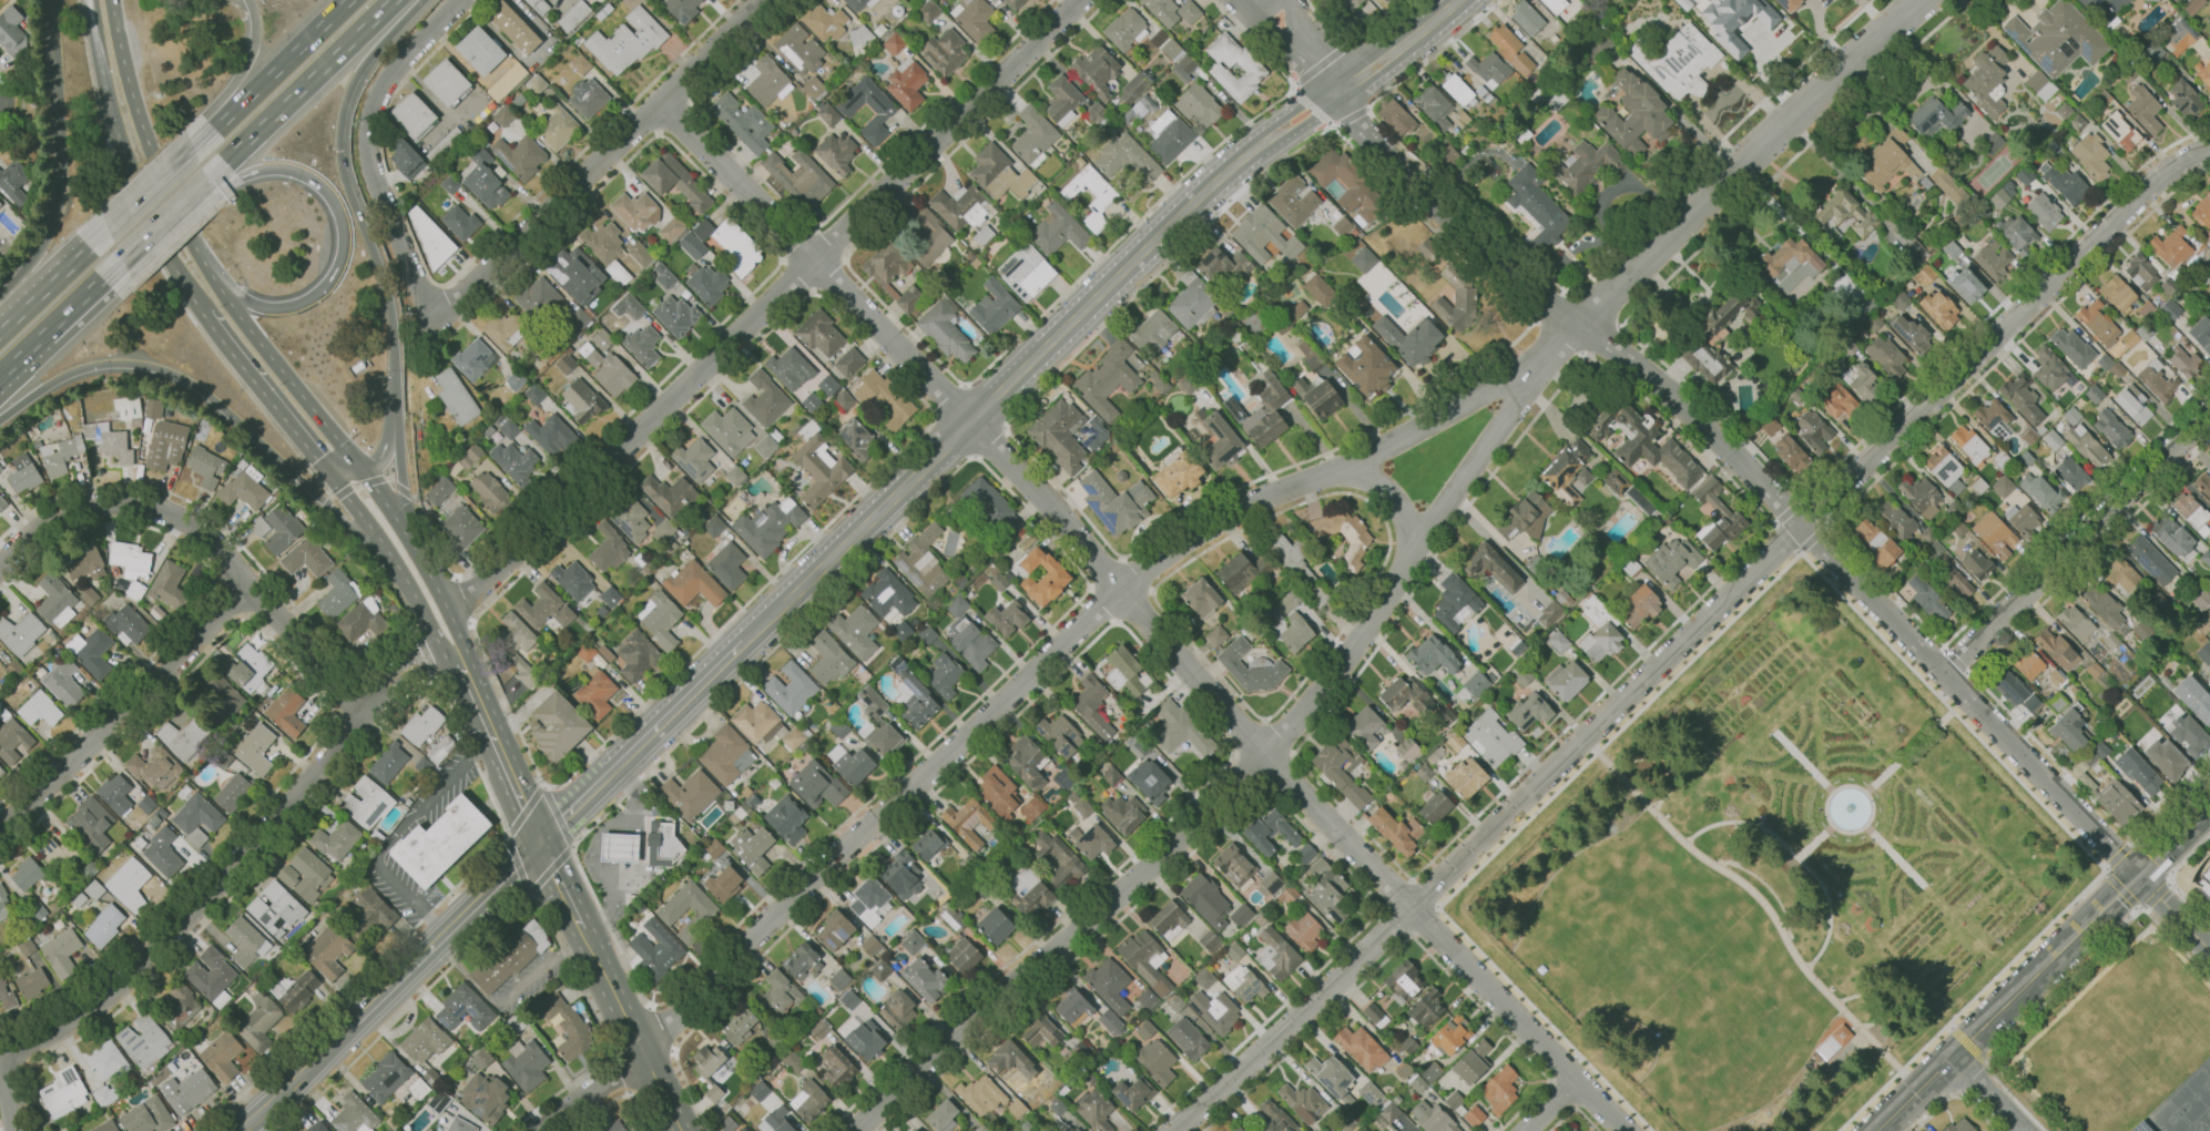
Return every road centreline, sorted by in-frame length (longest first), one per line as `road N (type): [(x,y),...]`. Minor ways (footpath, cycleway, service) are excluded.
road 1 (residential): [(1921,0),(1530,370),(1347,659),(1282,740),(863,1130)]
road 2 (residential): [(2209,150),(2157,179),(1414,913),(1180,1130)]
road 3 (residential): [(1530,370),(1218,520),(1137,575),(641,1051),(544,1130)]
road 4 (residential): [(1624,1130),(1246,738),(1053,509),(814,258)]
road 5 (tertiary): [(2137,875),(1695,419),(1477,244),(1336,93)]
road 6 (secondary): [(1456,0),(1214,177),(743,643)]
road 7 (residential): [(1081,0),(452,611)]
road 8 (motorway): [(404,529),(388,296),(347,190),(338,125),(357,70),(422,0)]
road 9 (residential): [(394,679),(139,965),(42,1038),(0,1057)]
road 10 (primary): [(359,465),(215,284),(187,234),(135,109),(111,0)]
road 11 (motorway): [(0,419),(78,369),(160,369),(211,398),(388,562)]
road 12 (residential): [(0,566),(58,520),(102,506),(173,516),(211,533),(358,716)]
road 13 (residential): [(767,0),(441,313),(429,312)]
road 14 (secondary): [(542,840),(240,1130)]
road 15 (residential): [(2209,414),(1944,674)]
road 16 (residential): [(461,0),(396,71),(371,112),(373,175),(429,312)]
road 17 (motorway): [(205,179),(297,171),(327,190),(343,230),(336,269),(295,305),(266,308),(215,284)]
road 18 (residential): [(248,581),(0,827)]
road 19 (primary): [(89,0),(129,171),(204,317)]
road 20 (secondary): [(743,643),(542,840)]
road 21 (motorway): [(205,179),(396,0)]
road 22 (primary): [(327,472),(437,639),(461,662)]
road 23 (primary): [(461,662),(452,611),(359,465)]
road 24 (primary): [(680,1130),(583,929)]
road 25 (residential): [(814,258),(655,111)]
road 26 (primary): [(204,317),(327,472)]
road 27 (motorway): [(345,0),(203,137)]
road 28 (primary): [(542,840),(461,662)]
road 29 (motorway): [(49,0),(61,175)]
road 30 (motorway): [(247,0),(253,50),(205,116),(203,137)]
road 31 (residential): [(1336,93),(1324,63),(1291,55),(1238,0)]
road 32 (motorway): [(61,175),(59,211),(27,266),(27,307)]

